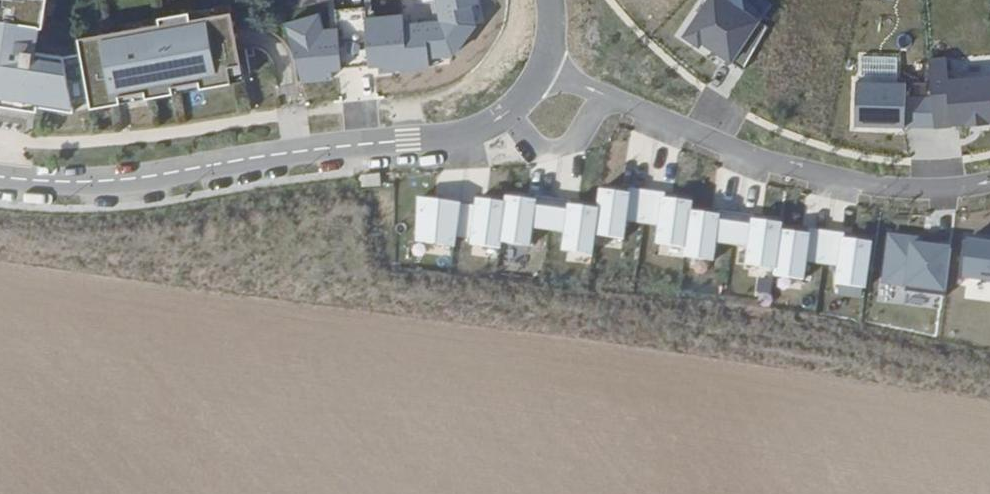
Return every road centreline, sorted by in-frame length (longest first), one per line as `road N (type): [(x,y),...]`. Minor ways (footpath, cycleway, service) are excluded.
road 1 (residential): [(545,66),(524,100),(470,135),(293,151),(97,183),(0,177)]
road 2 (residential): [(989,181),(902,187),(782,160),(545,66)]

